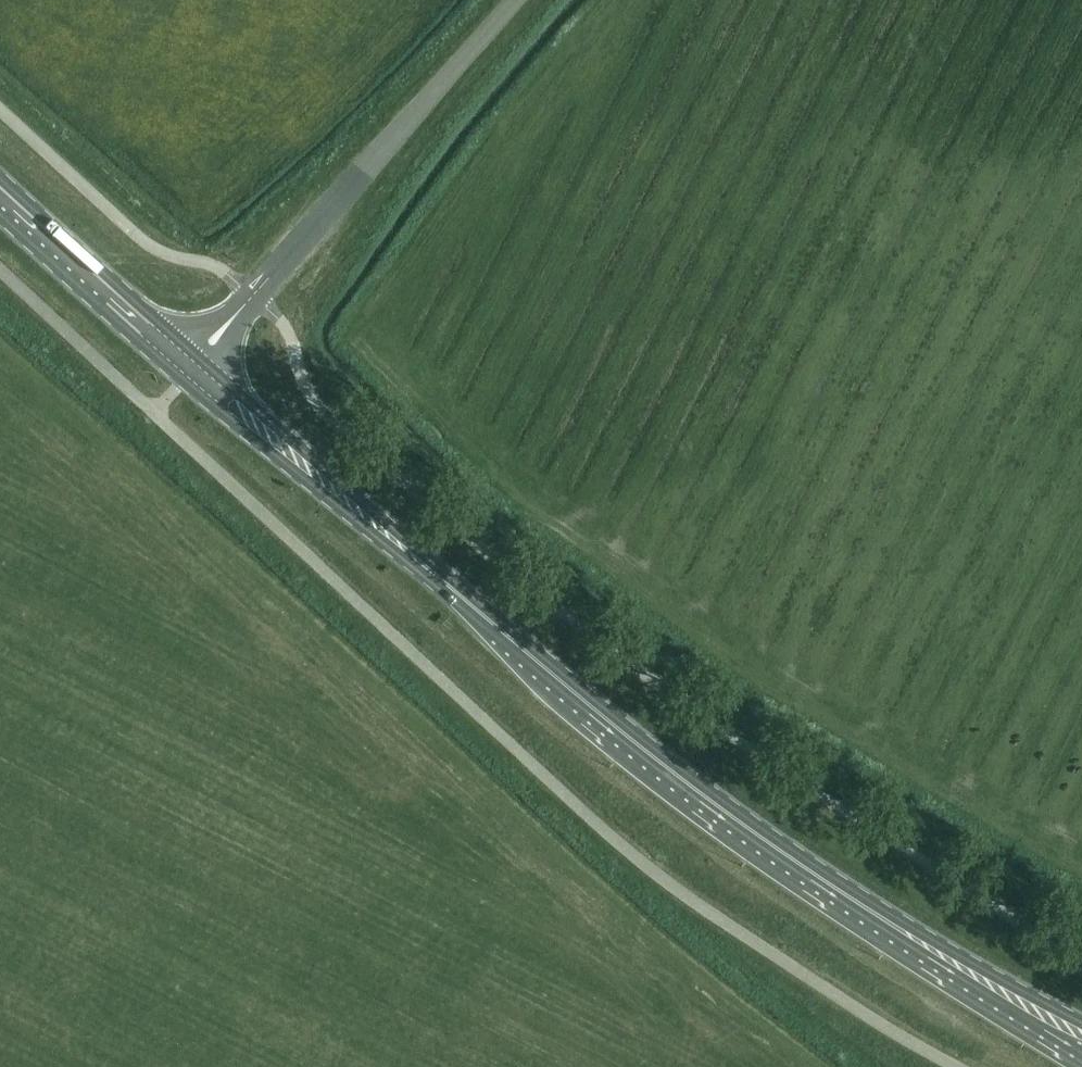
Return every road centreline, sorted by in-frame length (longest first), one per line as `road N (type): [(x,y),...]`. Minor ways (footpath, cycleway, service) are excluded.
road 1 (primary): [(1081,1044),(750,834),(504,647),(191,369)]
road 2 (unclassified): [(255,295),(515,0)]
road 3 (primary): [(191,369),(0,192)]

